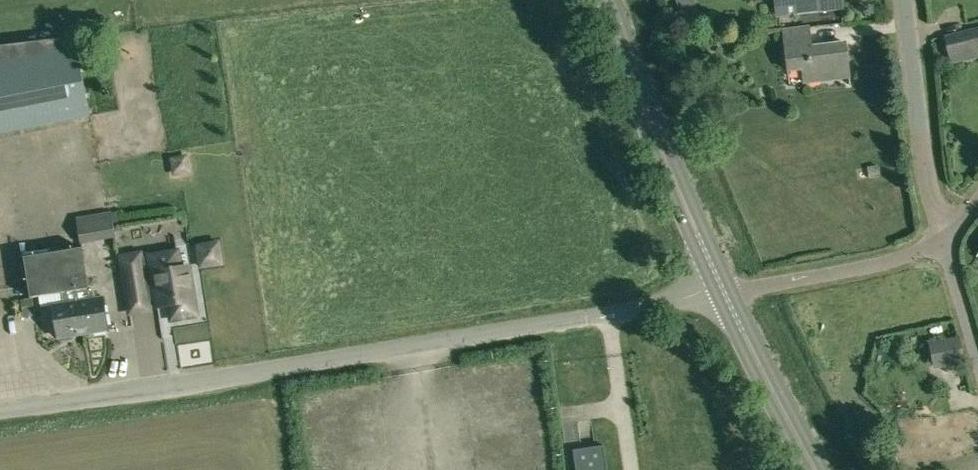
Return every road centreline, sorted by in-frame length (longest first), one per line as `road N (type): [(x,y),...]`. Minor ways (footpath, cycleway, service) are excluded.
road 1 (unclassified): [(0,408),(723,291)]
road 2 (primary): [(723,291),(602,0)]
road 3 (residential): [(945,239),(904,0)]
road 4 (unclassified): [(723,291),(862,267),(945,239)]
road 5 (primary): [(815,469),(723,291)]
road 6 (residential): [(977,362),(945,239)]

